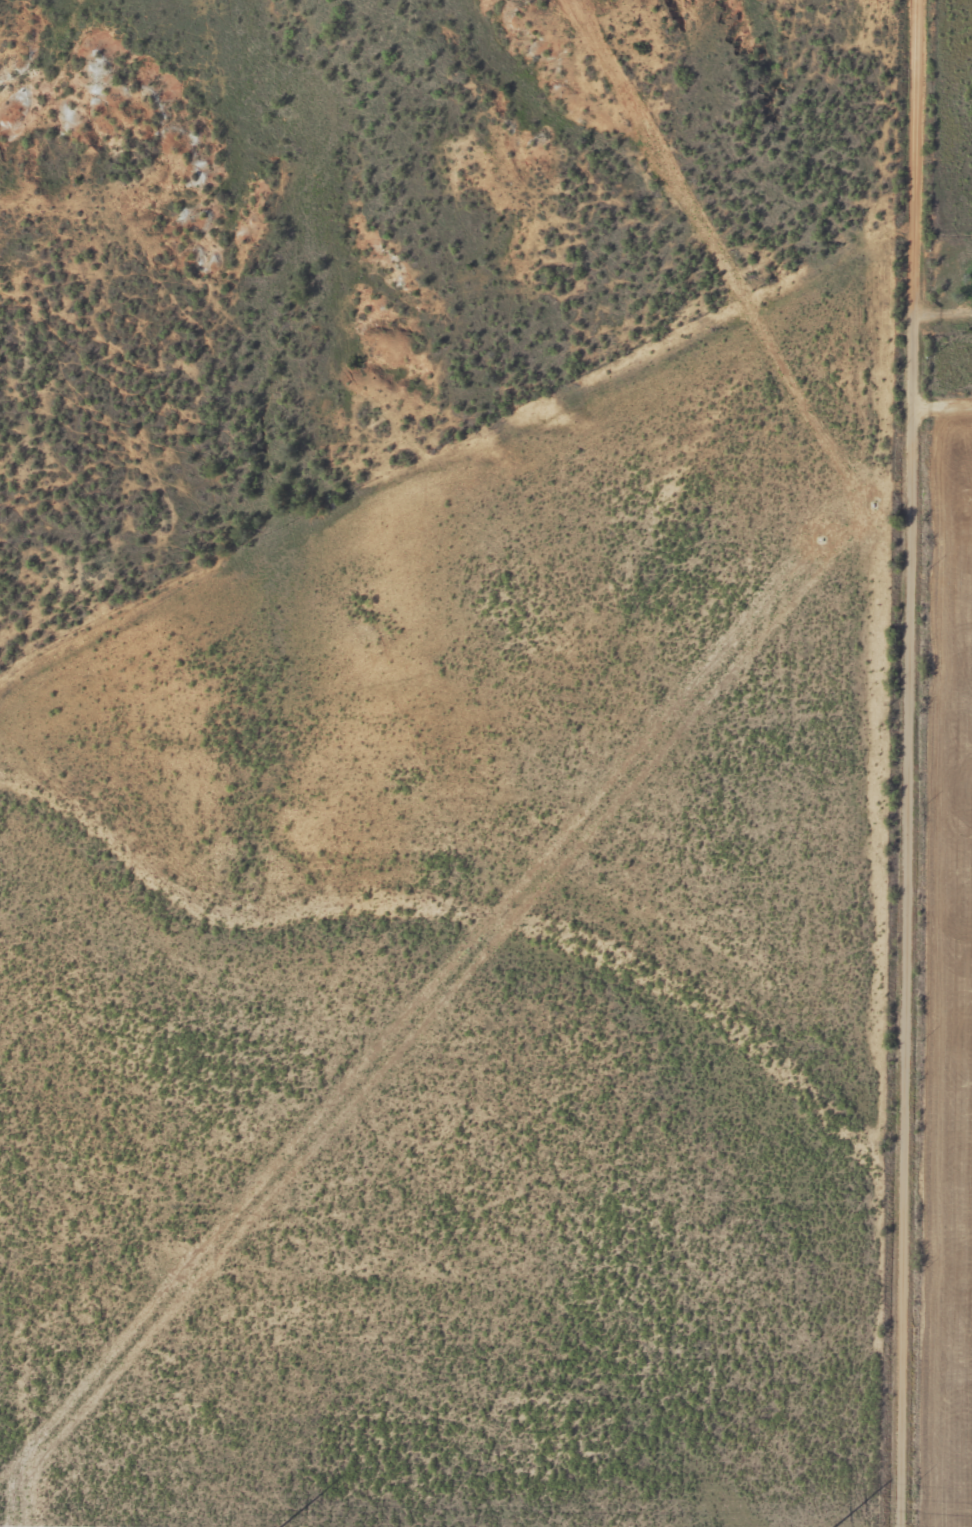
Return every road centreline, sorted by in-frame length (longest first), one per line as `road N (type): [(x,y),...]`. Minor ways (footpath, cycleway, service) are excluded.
road 1 (residential): [(906,1526),(922,0)]

